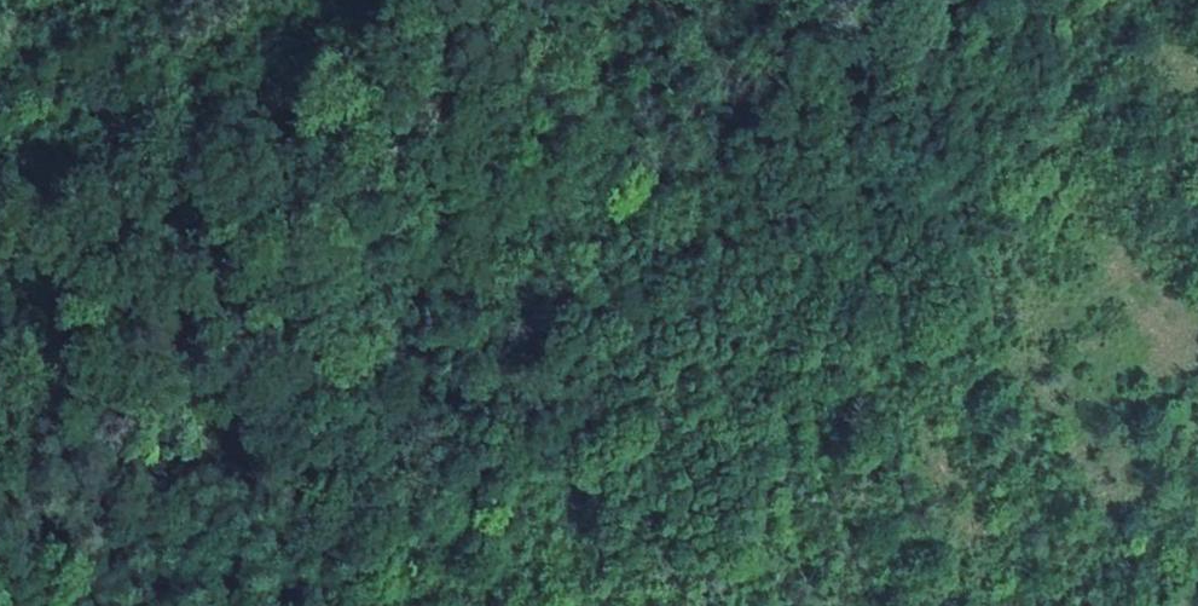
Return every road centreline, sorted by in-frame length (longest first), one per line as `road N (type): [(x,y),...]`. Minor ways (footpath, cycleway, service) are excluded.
road 1 (track): [(353,605),(416,487),(551,283),(757,0)]

